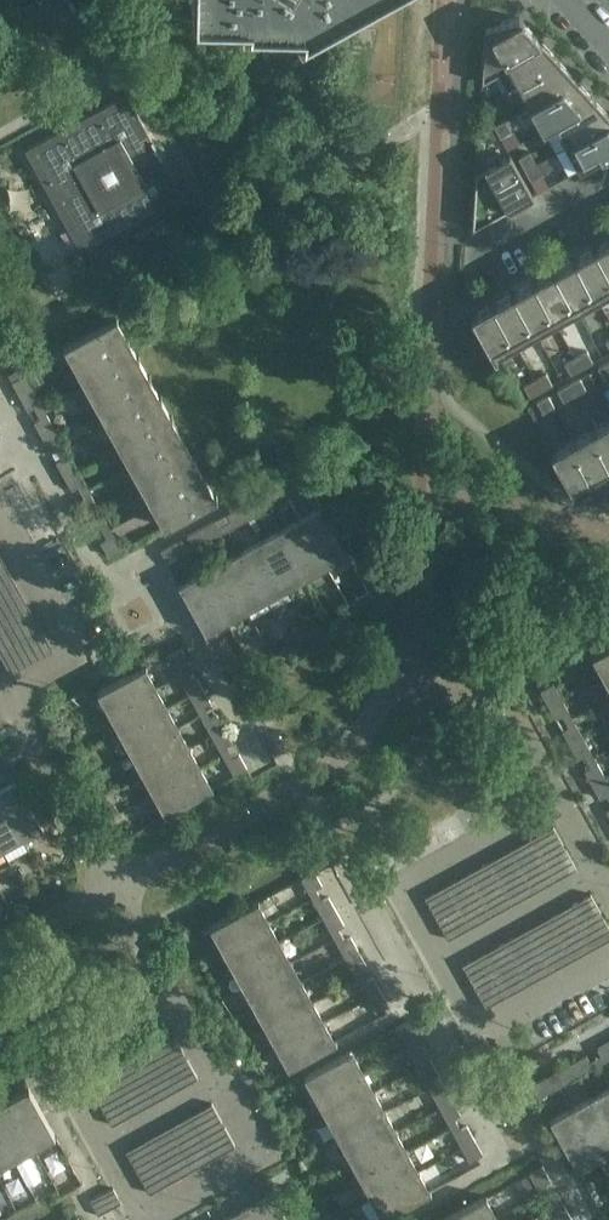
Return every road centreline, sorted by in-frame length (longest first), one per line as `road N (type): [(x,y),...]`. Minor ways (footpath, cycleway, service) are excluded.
road 1 (residential): [(114,890),(273,805),(324,767),(364,730),(400,675)]
road 2 (residential): [(107,1144),(147,1217),(257,1155),(217,1083)]
road 3 (residential): [(561,803),(404,889),(442,959)]
road 4 (residential): [(6,693),(75,655),(0,519)]
road 5 (residential): [(442,959),(480,1029),(608,959)]
road 6 (residential): [(114,890),(6,693)]
road 7 (residential): [(561,803),(523,733),(507,719),(400,675)]
road 8 (residential): [(180,1014),(70,1075),(107,1144)]
road 9 (residential): [(432,268),(608,180)]
road 10 (residential): [(442,959),(598,873)]
road 11 (residential): [(180,1014),(114,890)]
road 12 (residential): [(0,954),(114,890)]
road 13 (residential): [(107,1144),(217,1083)]

